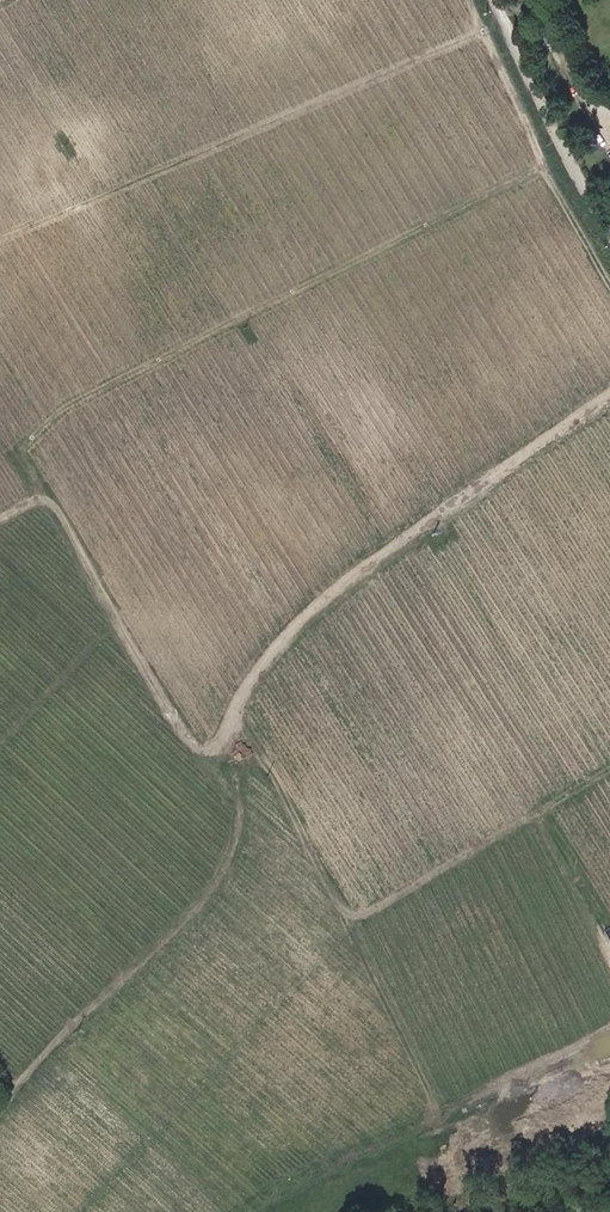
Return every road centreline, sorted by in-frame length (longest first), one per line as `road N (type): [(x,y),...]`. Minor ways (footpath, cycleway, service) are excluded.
road 1 (track): [(609,395),(342,577),(238,700),(230,736),(200,746),(174,718),(54,494),(0,519)]
road 2 (track): [(94,1211),(368,904),(609,769)]
road 3 (track): [(54,494),(36,470),(36,436),(60,408),(570,147)]
road 4 (track): [(514,41),(476,37),(0,235)]
road 5 (track): [(200,746),(233,773),(242,825),(218,886),(0,1104)]
road 6 (track): [(233,773),(270,811),(347,924),(439,1119)]
road 7 (residential): [(496,0),(609,222)]

